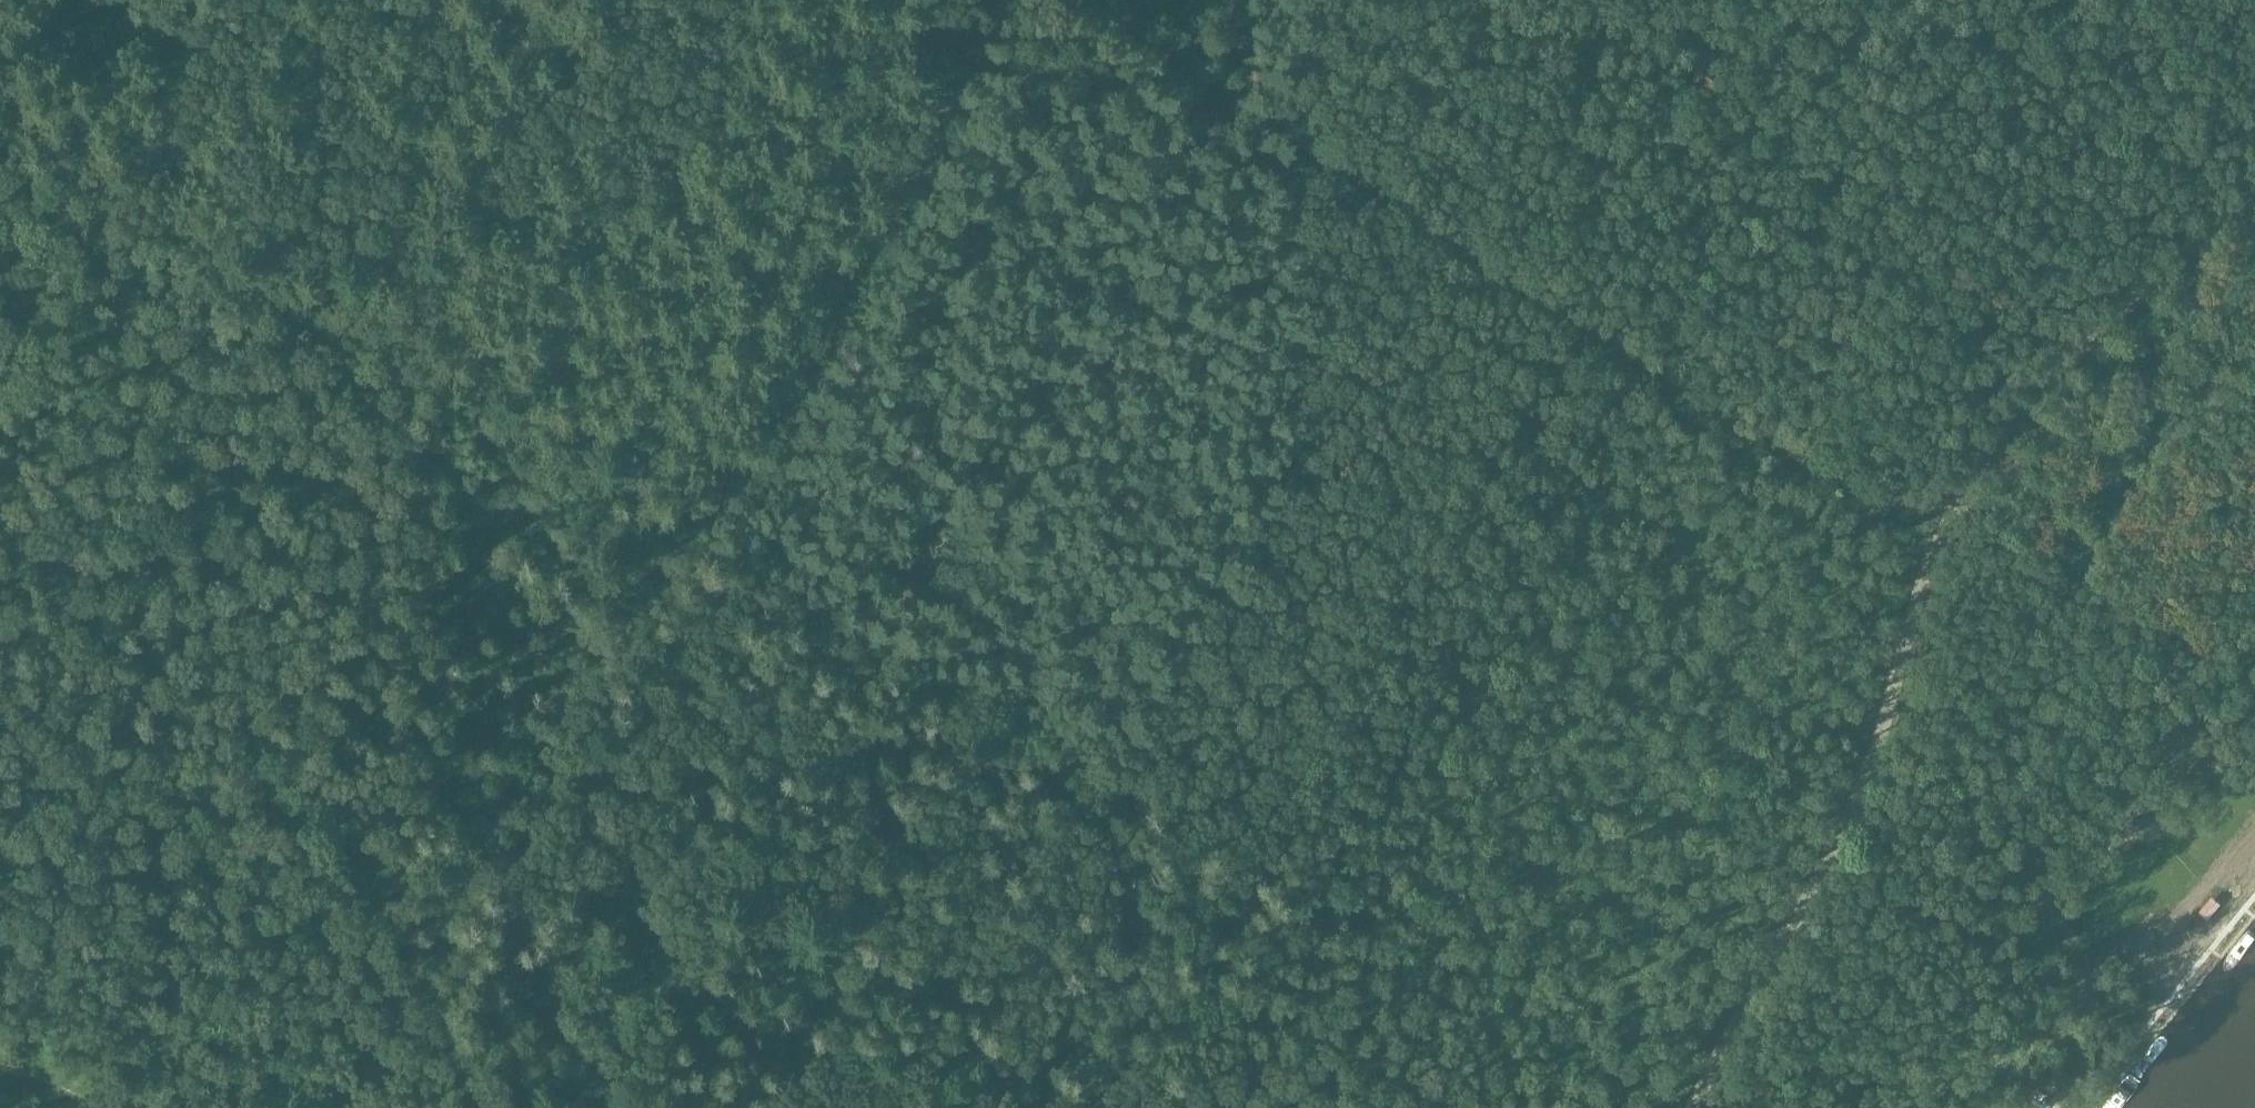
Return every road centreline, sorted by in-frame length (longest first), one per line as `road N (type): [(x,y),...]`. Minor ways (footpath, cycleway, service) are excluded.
road 1 (track): [(1940,529),(1873,498),(1644,358),(1093,0)]
road 2 (track): [(112,1107),(0,1061)]

